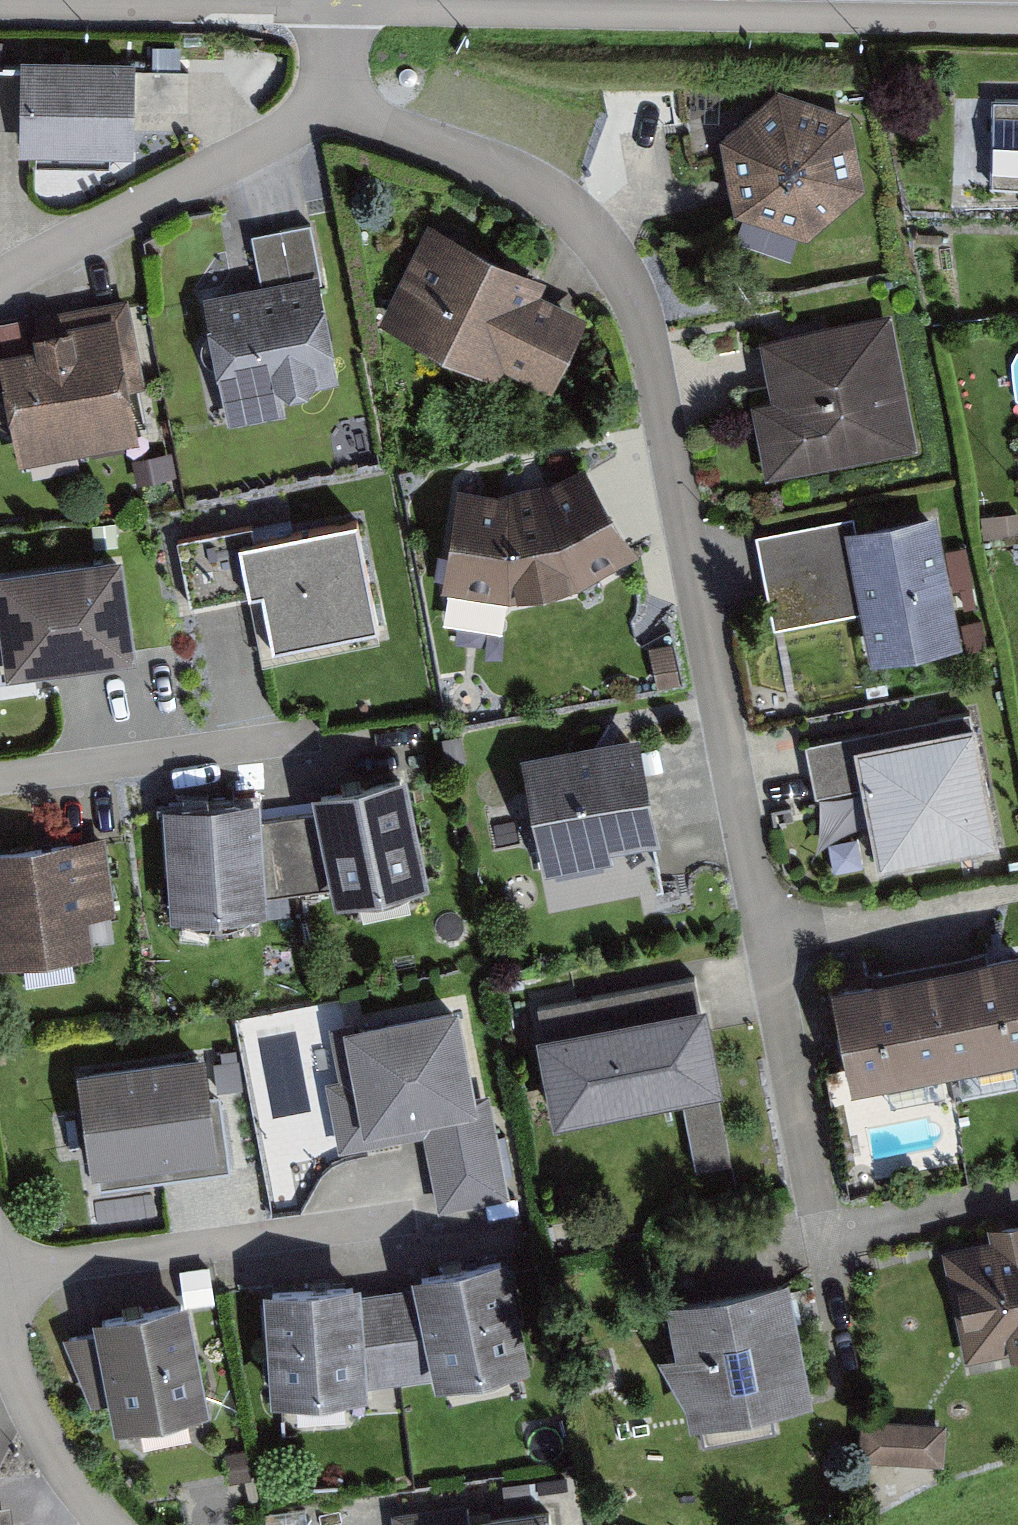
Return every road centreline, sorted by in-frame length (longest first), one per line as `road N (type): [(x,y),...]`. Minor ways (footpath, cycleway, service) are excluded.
road 1 (residential): [(814,1197),(642,322),(615,264),(577,219),(525,177),(334,105)]
road 2 (residential): [(334,105),(0,283)]
road 3 (residential): [(0,1332),(38,1426),(107,1524)]

